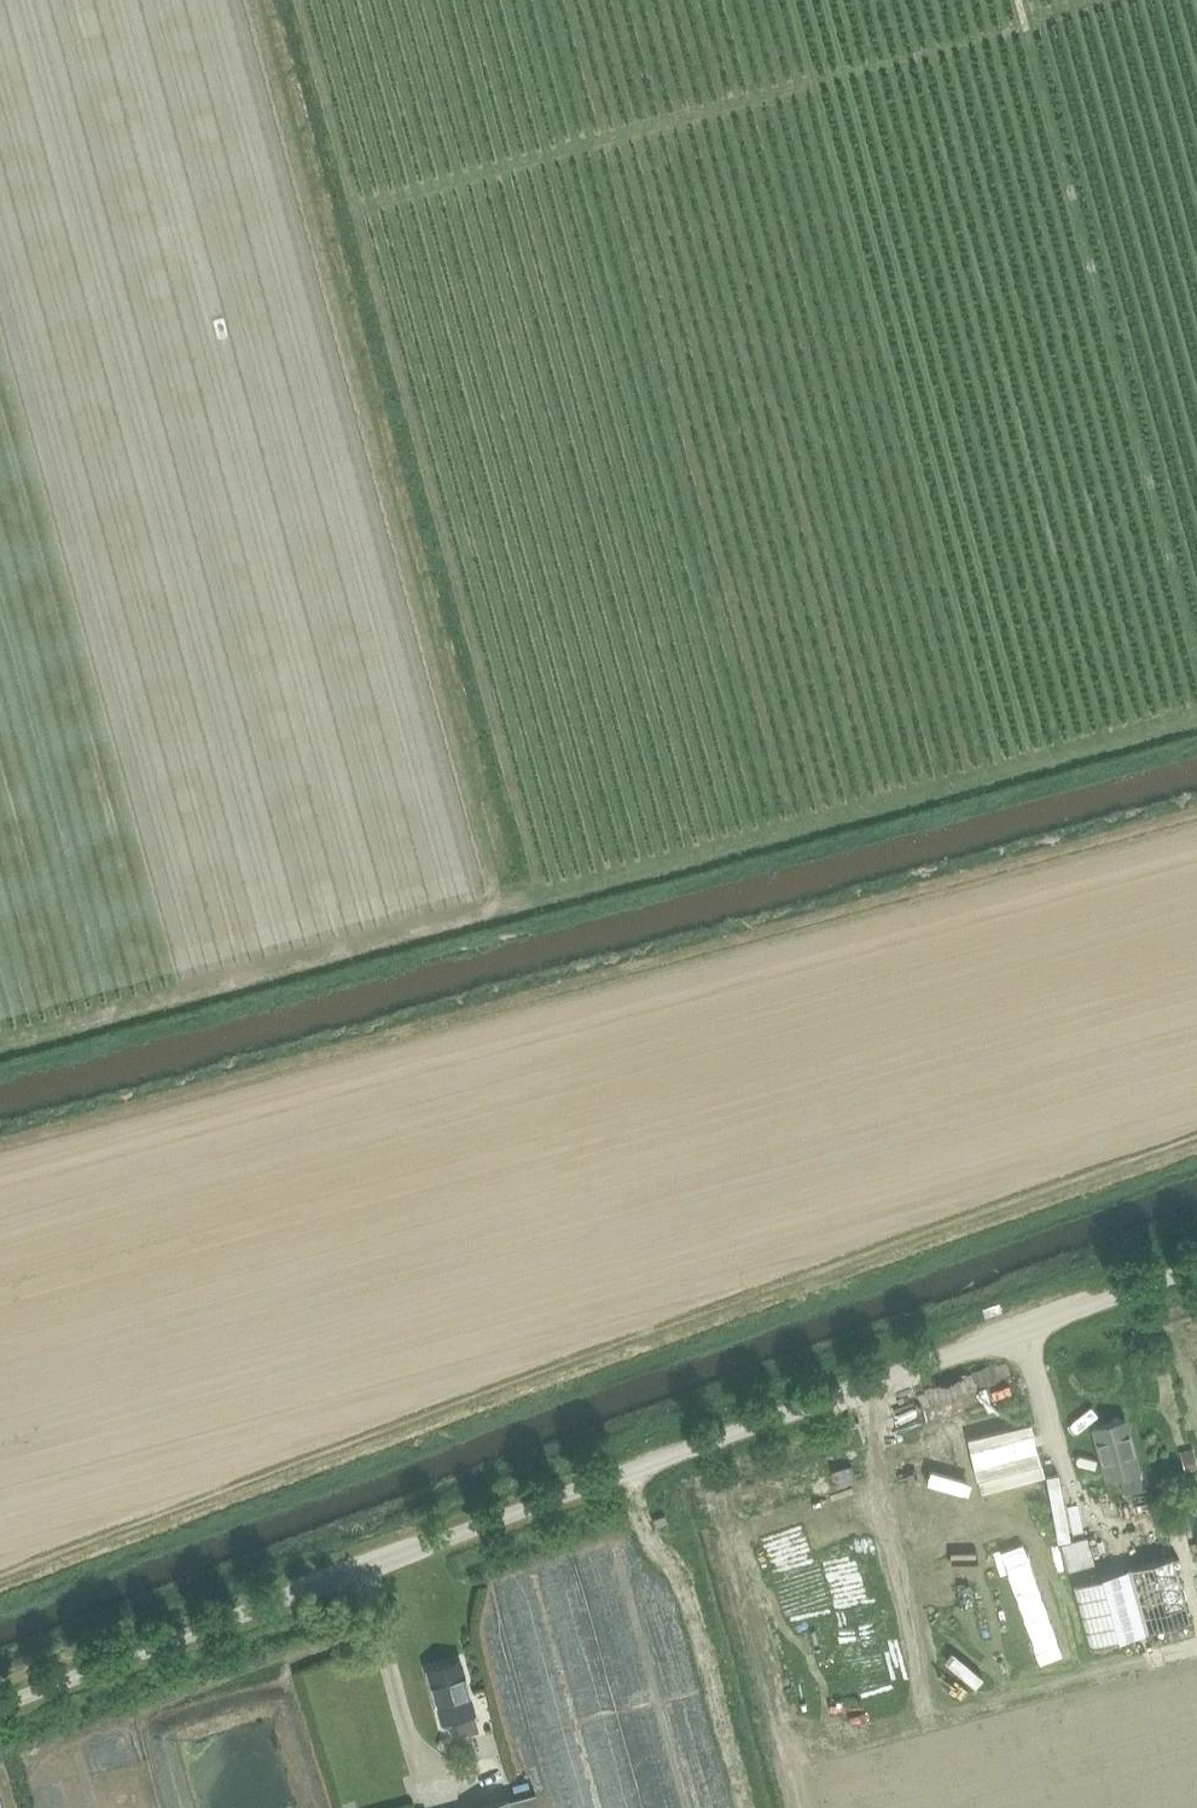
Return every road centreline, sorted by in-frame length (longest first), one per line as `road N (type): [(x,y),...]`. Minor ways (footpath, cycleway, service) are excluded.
road 1 (unclassified): [(0,1705),(1196,1267)]

